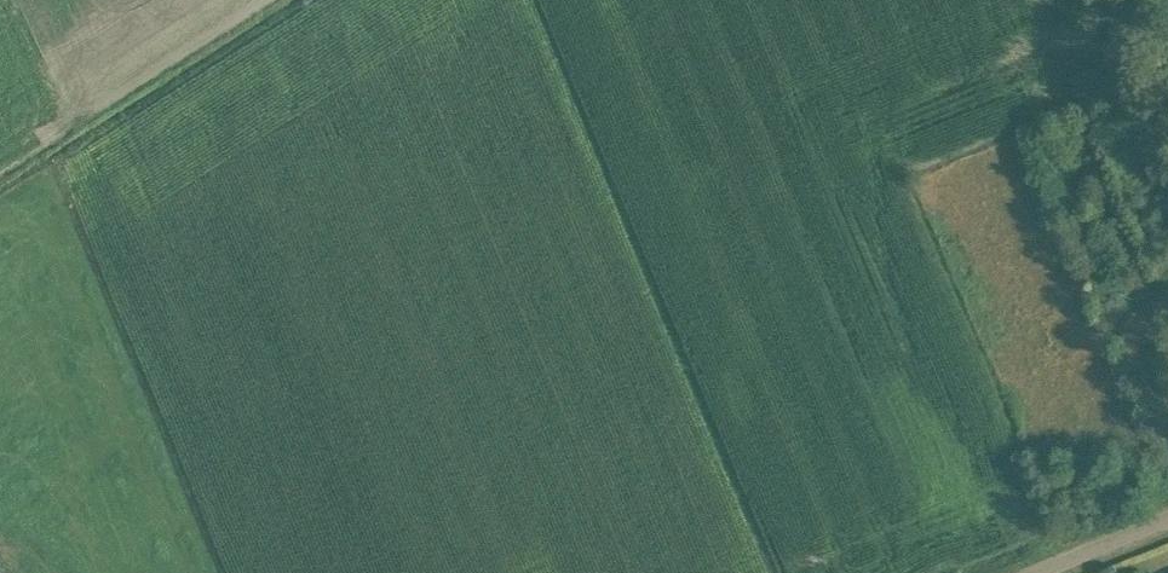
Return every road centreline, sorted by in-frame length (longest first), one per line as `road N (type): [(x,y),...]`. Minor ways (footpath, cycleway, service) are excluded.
road 1 (unclassified): [(1056,572),(1167,524)]

